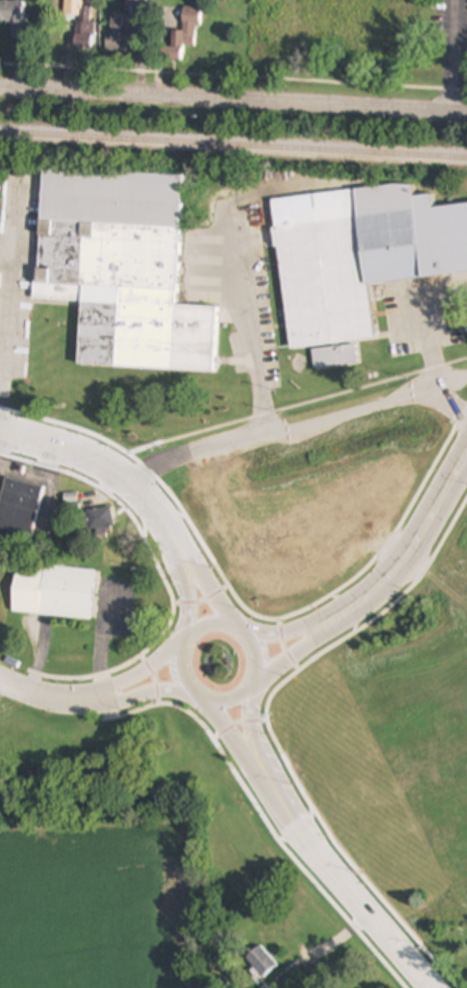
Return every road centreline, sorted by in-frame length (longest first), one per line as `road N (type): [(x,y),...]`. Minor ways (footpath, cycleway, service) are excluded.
road 1 (residential): [(466,114),(0,88)]
road 2 (residential): [(127,479),(466,378)]
road 3 (primary): [(427,987),(320,863),(266,777)]
road 4 (residential): [(349,613),(401,566),(466,456)]
road 5 (primary): [(0,436),(127,479)]

